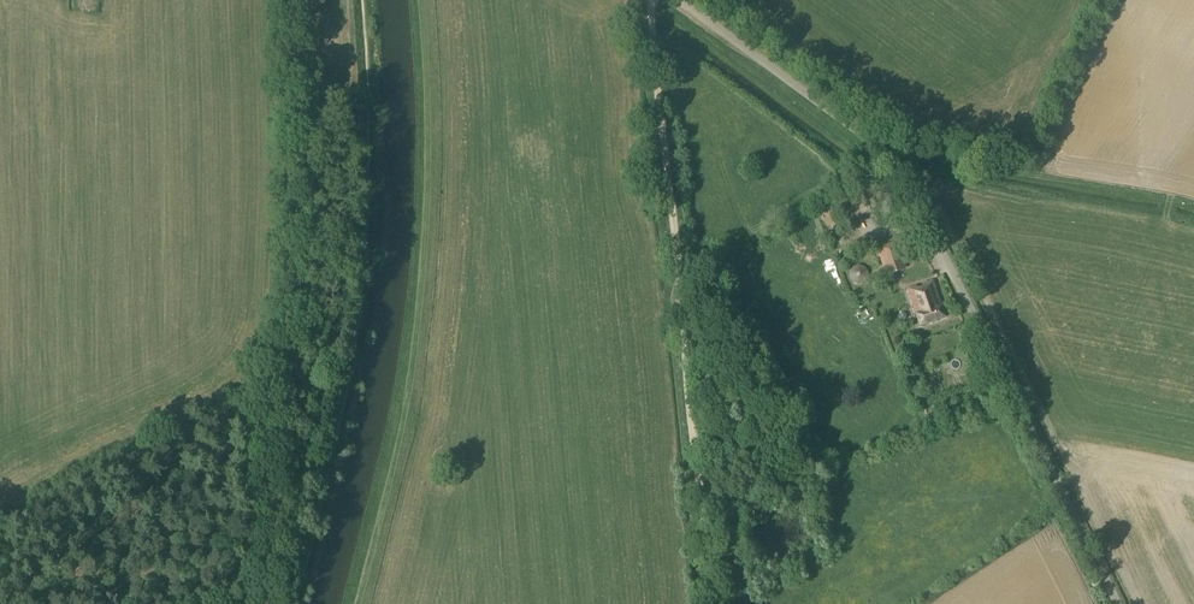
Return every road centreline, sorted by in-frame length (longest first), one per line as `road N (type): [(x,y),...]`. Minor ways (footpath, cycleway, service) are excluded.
road 1 (unclassified): [(1115,603),(904,179),(678,0)]
road 2 (track): [(353,603),(404,402),(427,222),(418,0)]
road 3 (track): [(292,0),(297,300),(273,396),(272,565),(252,603)]
road 4 (track): [(713,603),(654,73),(653,0)]

